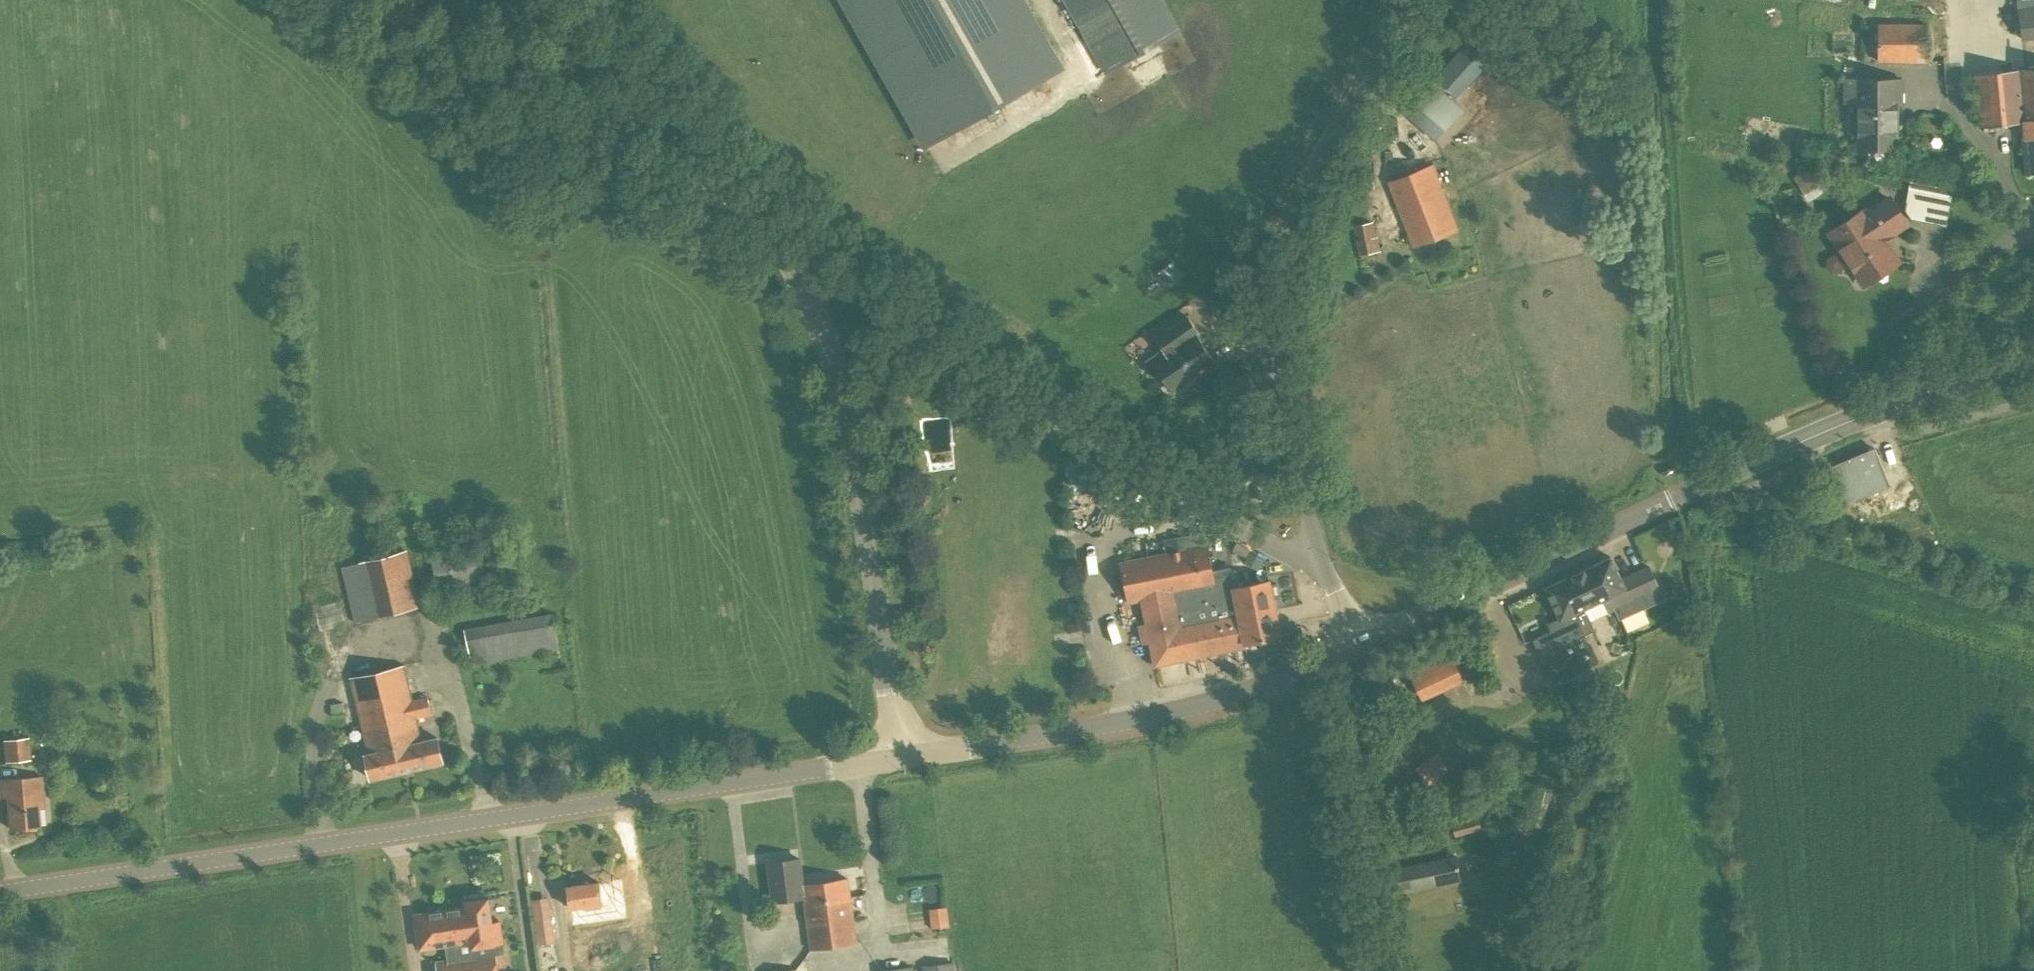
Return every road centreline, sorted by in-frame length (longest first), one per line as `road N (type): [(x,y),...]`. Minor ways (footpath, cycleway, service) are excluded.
road 1 (secondary): [(0,893),(905,759)]
road 2 (unclassified): [(1326,571),(1271,364),(1270,301),(1305,183),(1378,65),(1390,0)]
road 3 (unclassified): [(1326,571),(860,300),(807,290)]
road 4 (unclassified): [(905,759),(853,423),(807,290)]
road 5 (secondary): [(905,759),(1200,706),(1351,650)]
road 6 (track): [(742,190),(686,183),(385,0)]
road 7 (secondary): [(2033,361),(1954,383),(1671,500)]
road 8 (unclassified): [(807,290),(598,0)]
road 9 (secondary): [(1351,650),(1671,500)]
road 10 (unclassified): [(1408,970),(1351,650)]

